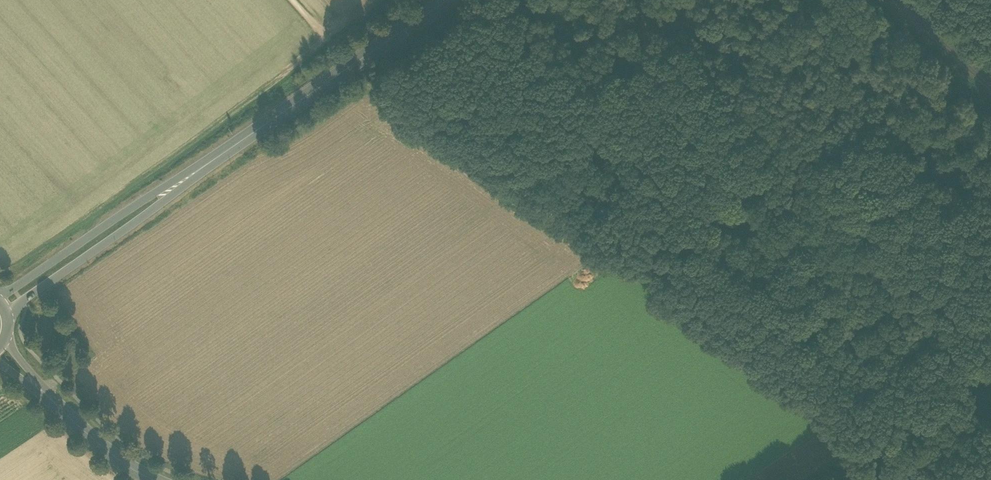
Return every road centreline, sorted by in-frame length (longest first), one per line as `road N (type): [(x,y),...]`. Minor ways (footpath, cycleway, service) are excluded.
road 1 (track): [(919,479),(377,82),(505,0)]
road 2 (track): [(653,285),(918,79)]
road 3 (motorway): [(444,0),(209,162)]
road 4 (motorway): [(8,316),(209,162)]
road 5 (motorway): [(209,162),(0,292)]
road 6 (secondary): [(44,393),(155,479)]

